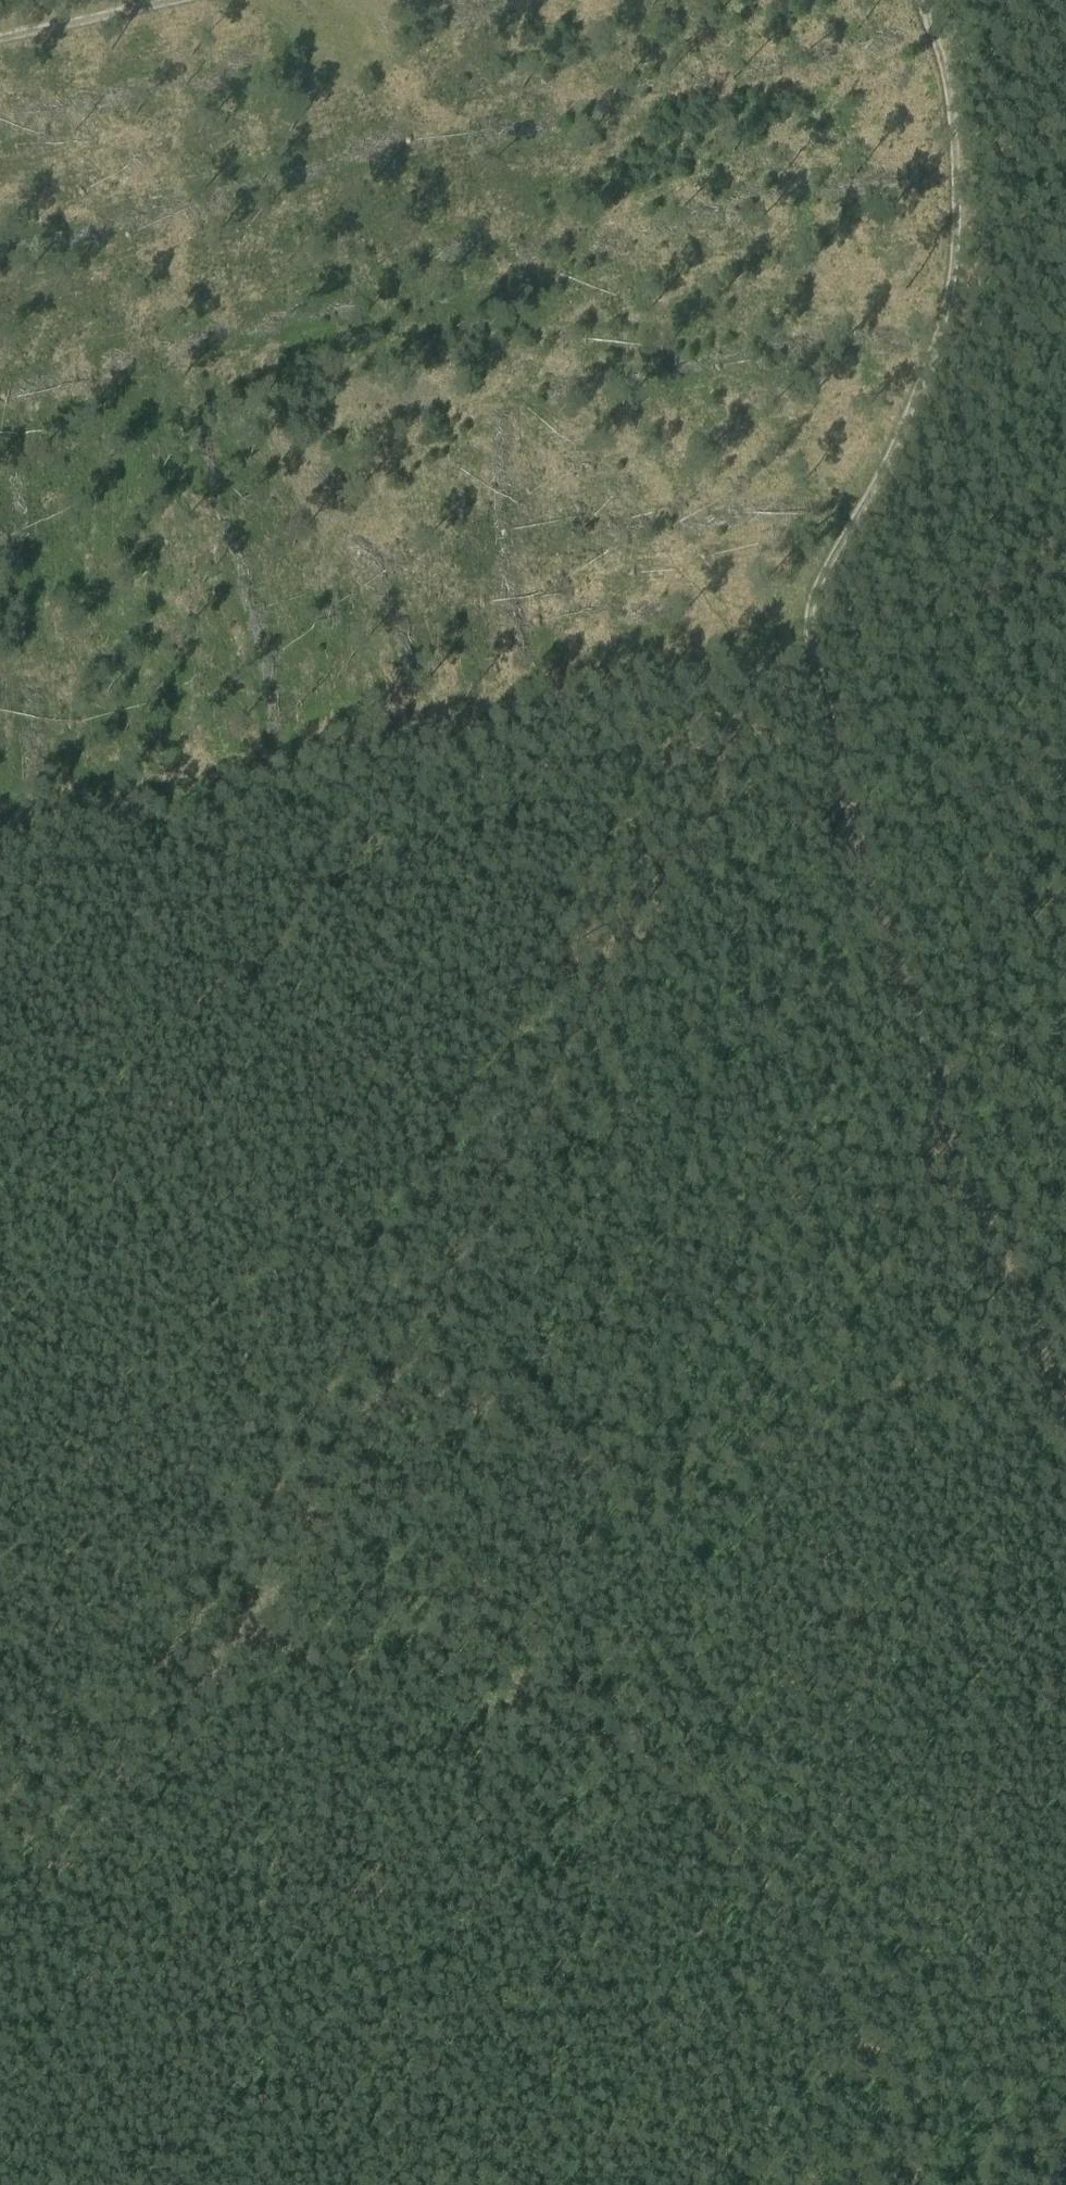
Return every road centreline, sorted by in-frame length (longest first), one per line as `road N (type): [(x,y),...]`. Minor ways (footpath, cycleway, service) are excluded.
road 1 (track): [(917,0),(951,158),(946,263),(892,444),(809,604),(806,629),(913,1039),(1065,1410)]
road 2 (track): [(0,37),(148,0)]

